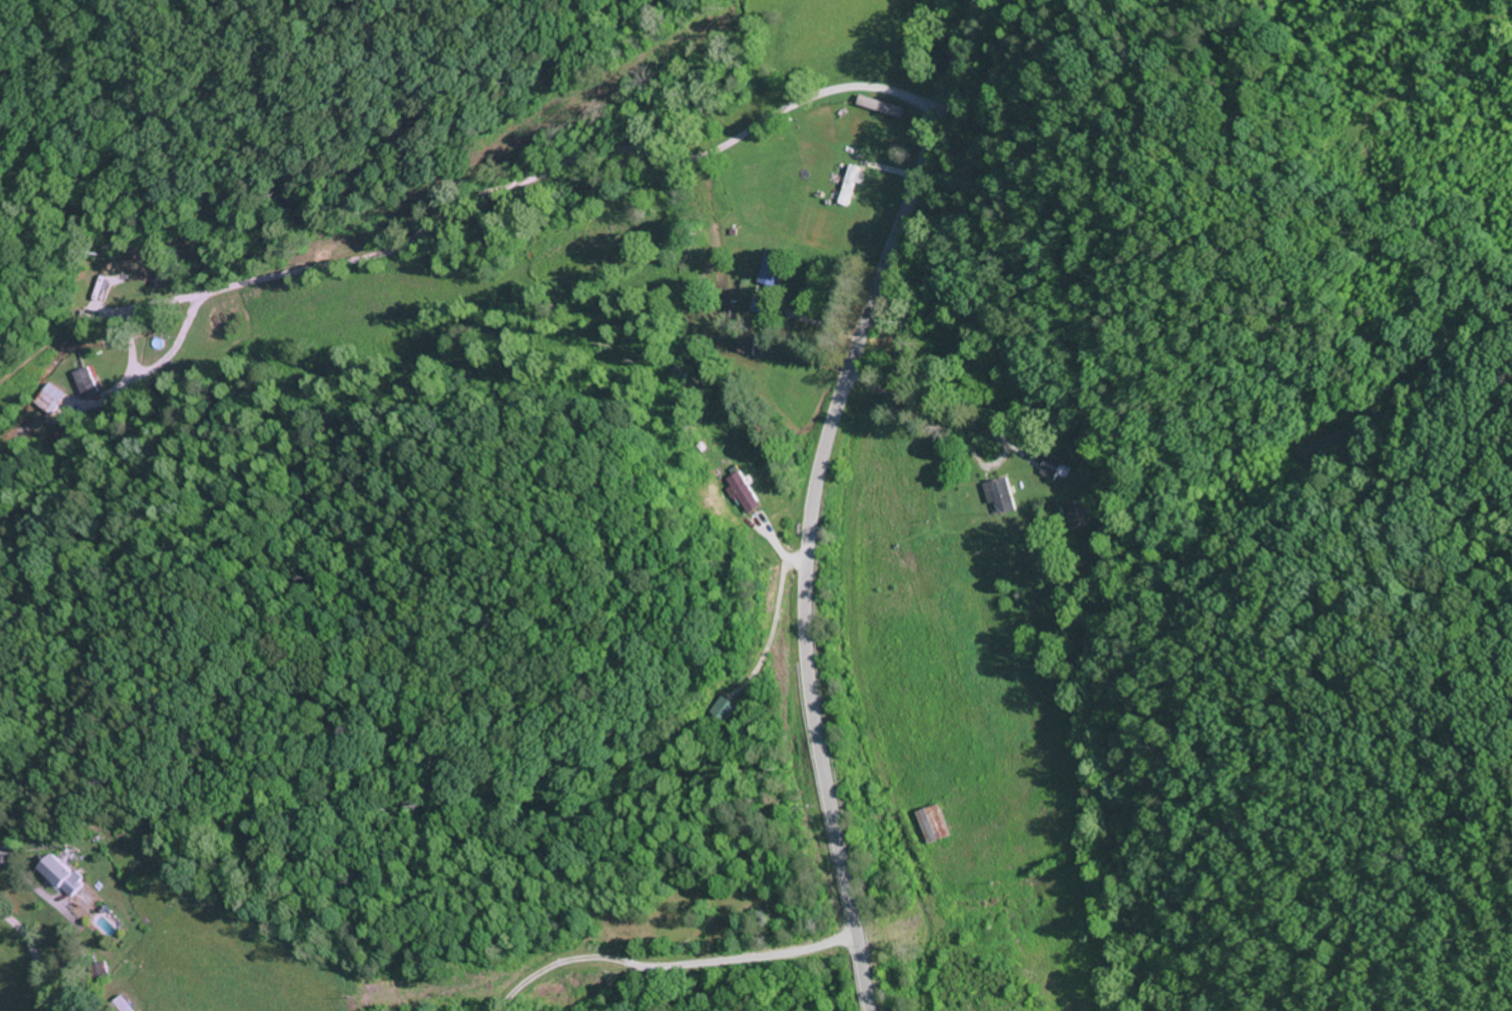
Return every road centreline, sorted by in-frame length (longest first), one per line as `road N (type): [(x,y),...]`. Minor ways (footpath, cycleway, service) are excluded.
road 1 (secondary): [(976,0),(829,439),(807,574),(815,712),(875,1010)]
road 2 (residential): [(938,113),(880,90),(830,93),(695,158),(583,158),(471,202),(391,253),(80,326)]

